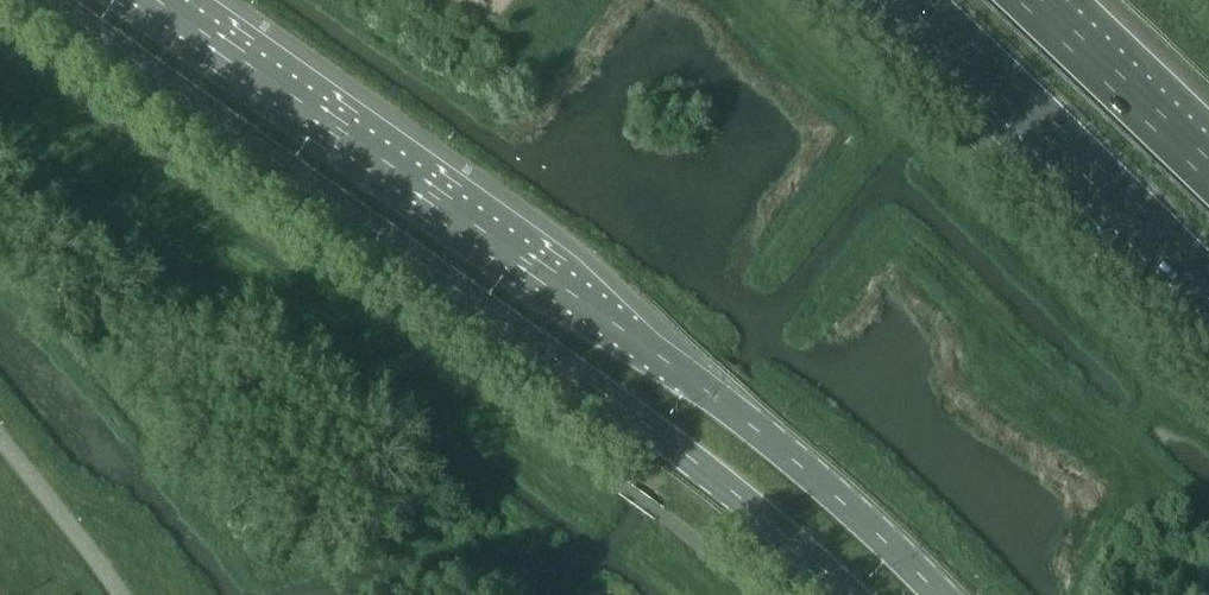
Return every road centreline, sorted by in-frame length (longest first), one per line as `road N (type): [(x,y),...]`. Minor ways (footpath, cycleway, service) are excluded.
road 1 (primary): [(50,0),(713,484),(843,594)]
road 2 (primary): [(940,594),(757,428),(162,0)]
road 3 (motorway): [(915,0),(1208,287)]
road 4 (motorway): [(1208,171),(1030,0)]

